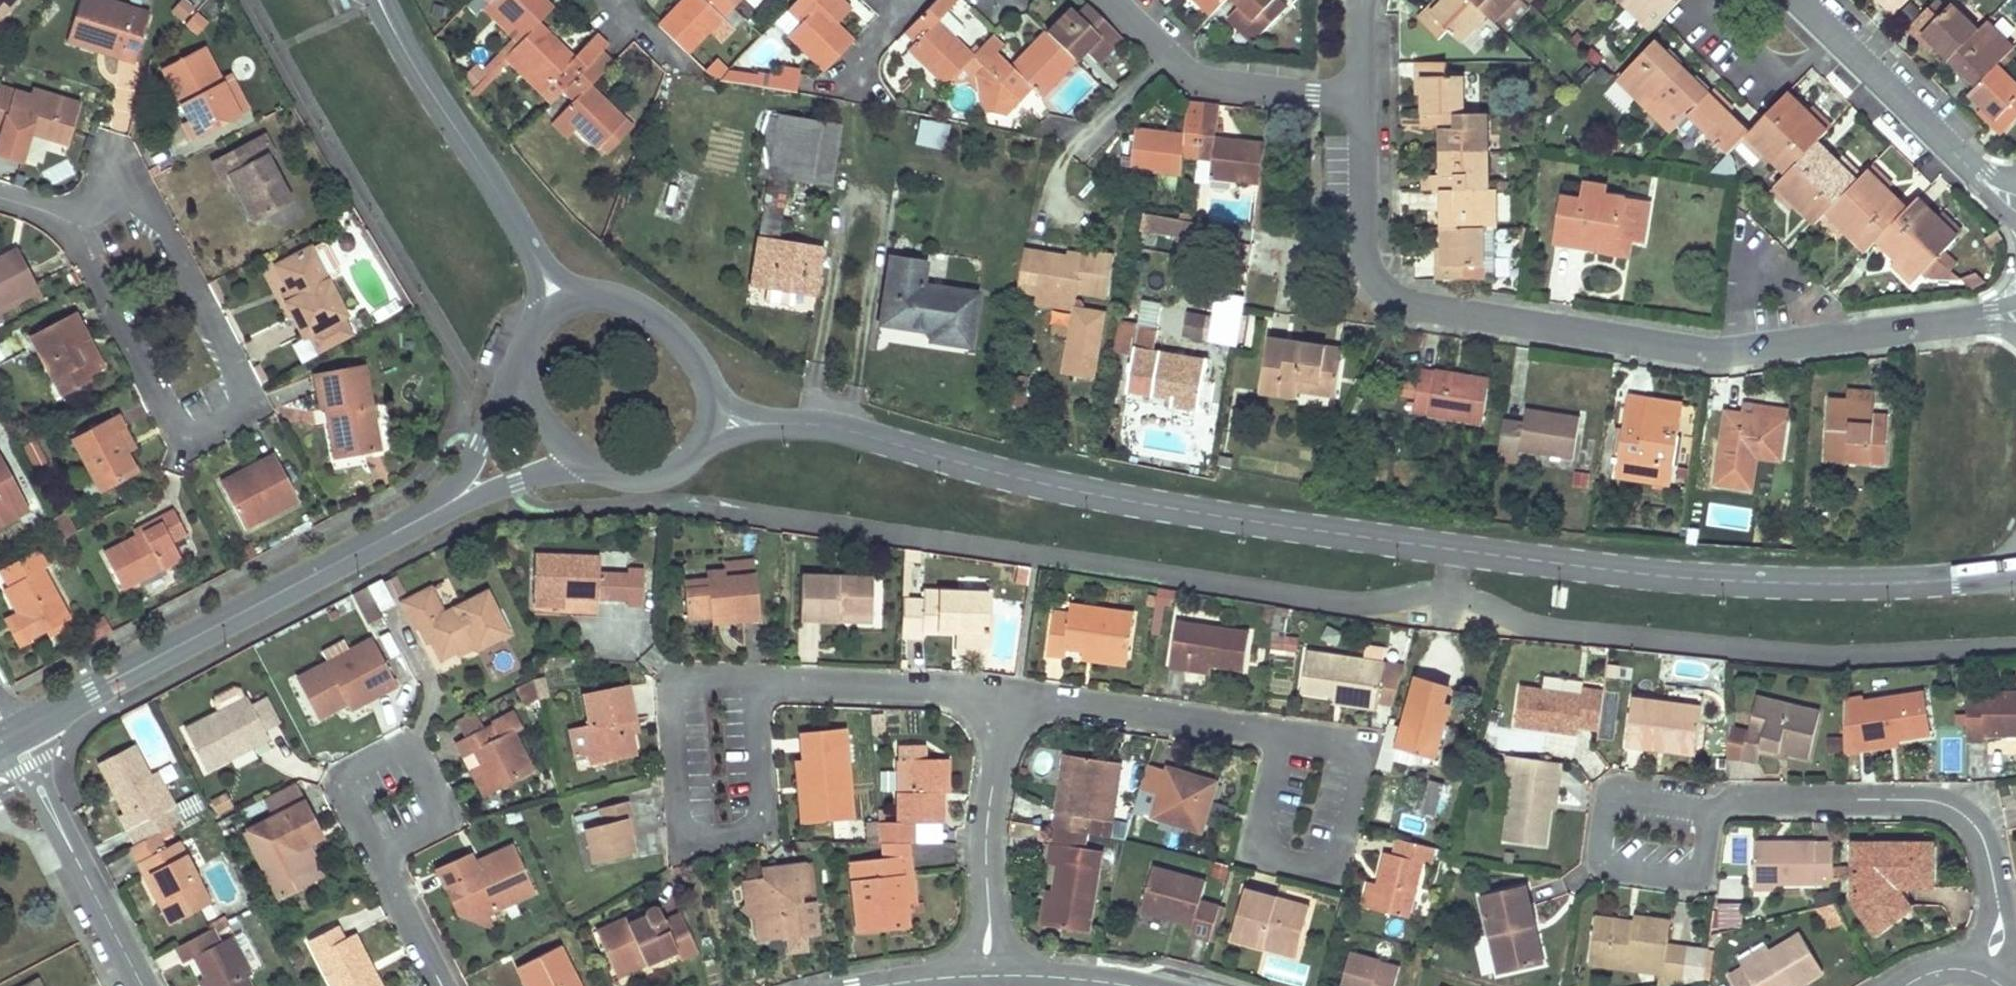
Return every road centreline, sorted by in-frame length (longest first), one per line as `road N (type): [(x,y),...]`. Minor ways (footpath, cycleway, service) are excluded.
road 1 (tertiary): [(777,424),(845,430),(1156,506),(1606,570),(1813,584),(2015,572)]
road 2 (residential): [(2015,316),(1712,354),(1423,311),(1390,292),(1361,244),(1361,97)]
road 3 (tertiary): [(12,735),(446,502)]
road 4 (residential): [(1988,978),(2000,911),(1984,840),(1957,810),(1915,800),(1745,800),(1711,810)]
road 5 (residential): [(755,684),(687,682),(671,702),(686,831),(707,841),(737,839),(756,829),(762,810)]
road 6 (residential): [(1798,0),(1982,181),(2015,199)]
road 7 (tertiary): [(379,0),(530,246)]
road 8 (residential): [(986,976),(988,821),(1008,695)]
road 9 (residential): [(142,985),(12,735)]
road 10 (residential): [(1116,0),(1212,85),(1361,97)]
road 11 (residential): [(1008,695),(1281,735)]
road 12 (residential): [(1281,735),(1353,751),(1359,769),(1330,861),(1298,865),(1261,847),(1256,835)]
road 13 (residential): [(1711,810),(1614,802),(1600,855),(1610,868),(1688,879),(1704,870)]
road 14 (residential): [(1008,695),(755,684)]
road 15 (residential): [(378,857),(346,794),(354,771),(411,751),(441,810),(431,828)]
road 16 (tertiary): [(712,392),(692,352),(662,321),(624,299),(591,294)]
road 17 (tertiary): [(524,359),(446,502)]
road 18 (tertiary): [(446,502),(594,468)]
road 19 (residential): [(442,985),(378,857)]
road 20 (residential): [(1126,985),(986,976)]
road 21 (tertiary): [(524,359),(533,403),(549,428),(594,468)]
road 22 (residential): [(762,810),(755,684)]

